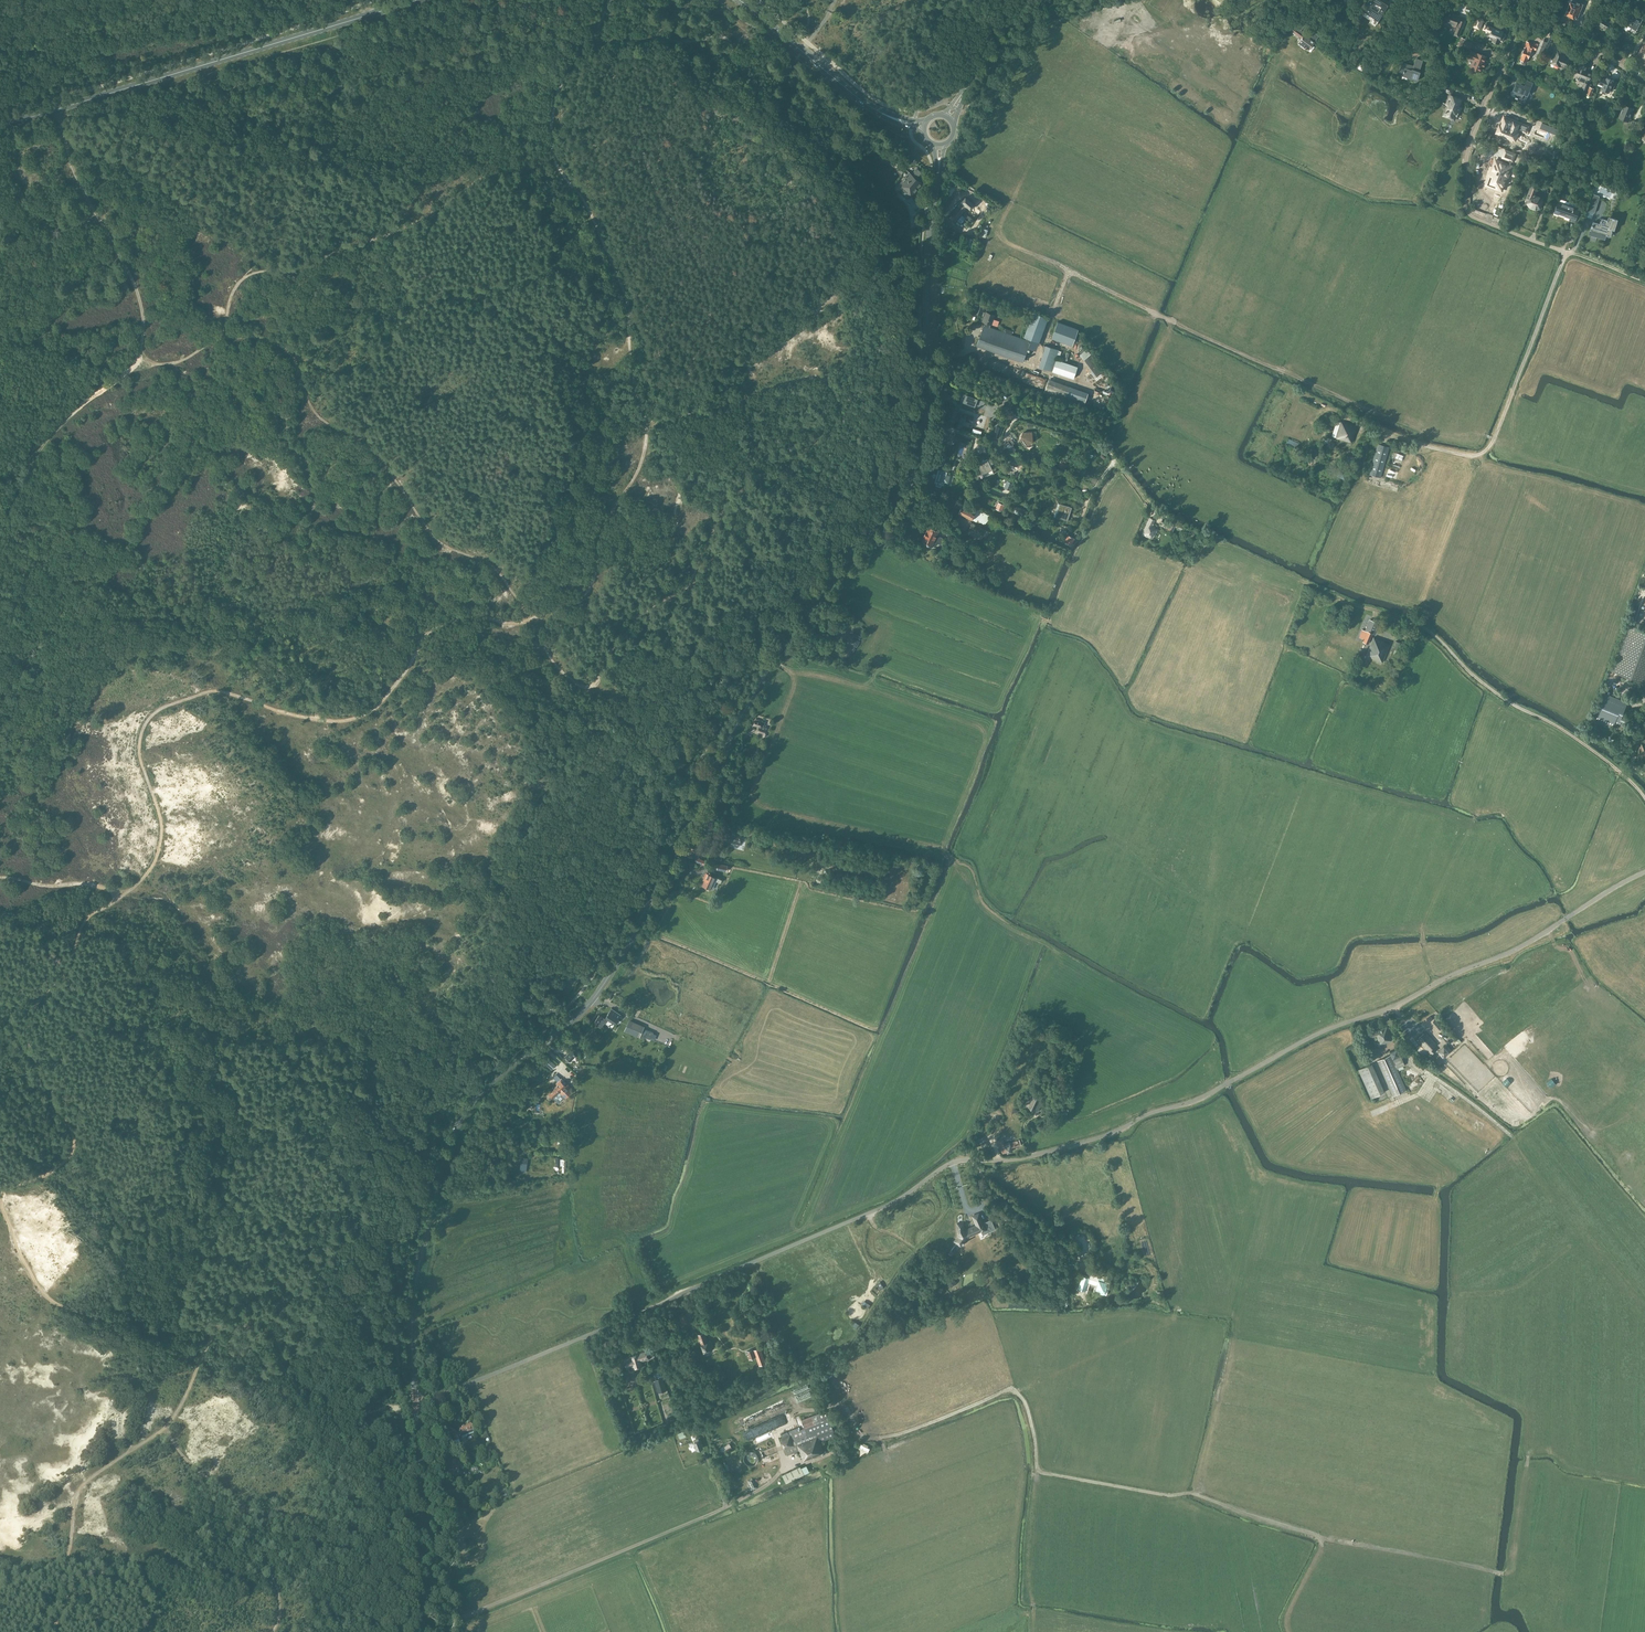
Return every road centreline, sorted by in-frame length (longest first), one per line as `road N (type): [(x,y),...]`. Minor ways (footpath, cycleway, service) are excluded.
road 1 (secondary): [(415,1402),(414,1293),(453,1131),(489,1085),(596,996),(757,690),(912,479),(928,419),(939,145)]
road 2 (unclassified): [(415,1402),(898,1199),(948,1164),(1046,1153),(1202,1099),(1324,1032),(1520,949),(1644,872)]
road 3 (track): [(1175,564),(1190,566),(1220,543),(1340,600),(1416,624),(1497,694),(1603,758),(1644,799)]
road 4 (secondary): [(0,127),(419,0)]
road 5 (track): [(794,1462),(740,1502),(567,1575),(455,1621),(420,1619)]
road 6 (track): [(1069,271),(1422,433),(1420,445)]
road 7 (track): [(1016,1392),(1041,1473),(1192,1493),(1322,1538)]
road 8 (residential): [(1563,254),(1475,217),(1466,206),(1469,150),(1524,18)]
road 9 (track): [(913,414),(999,445),(1018,416),(1098,444),(1121,466)]
road 10 (track): [(794,1462),(1016,1392)]
road 11 (secondary): [(418,1631),(427,1543),(415,1402)]
road 12 (secondary): [(924,127),(869,106),(739,0)]
road 13 (track): [(1150,504),(1124,471),(1139,454),(1122,435),(1173,322)]
road 14 (track): [(1322,1538),(1504,1574)]
road 15 (secondary): [(947,117),(1025,0)]
road 16 (residential): [(1644,83),(1579,40),(1524,18)]
road 17 (track): [(1527,1452),(1513,1569),(1504,1574)]

